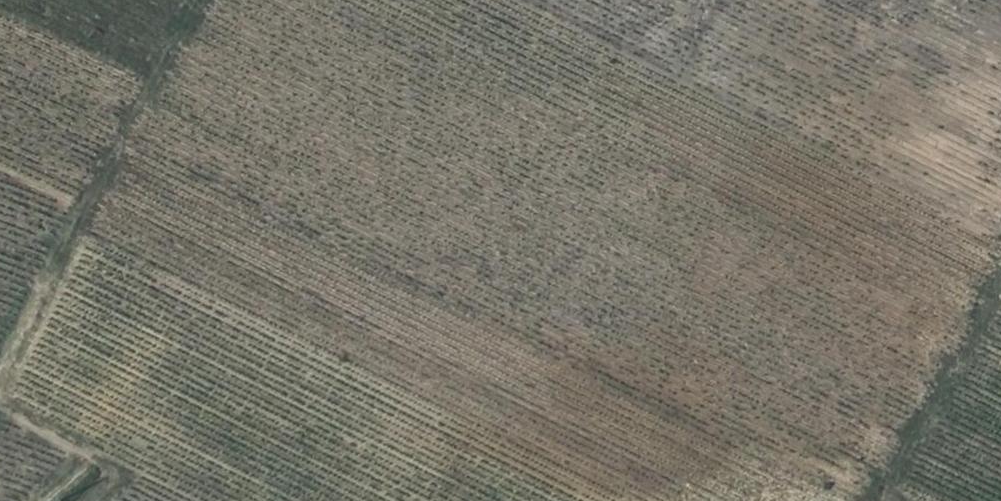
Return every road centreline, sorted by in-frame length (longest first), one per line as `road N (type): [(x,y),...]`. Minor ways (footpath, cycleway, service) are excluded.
road 1 (track): [(208,0),(5,375),(7,403),(84,453),(73,479),(50,500)]
road 2 (track): [(1000,264),(876,490)]

